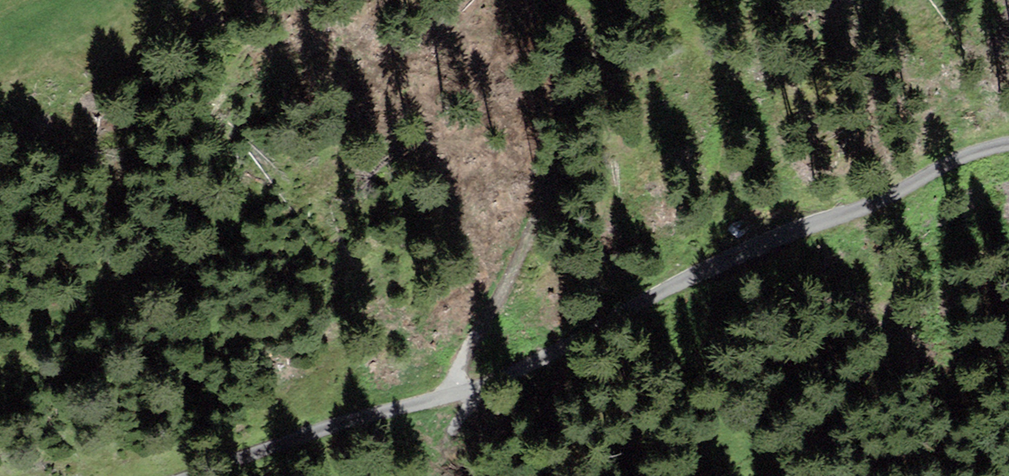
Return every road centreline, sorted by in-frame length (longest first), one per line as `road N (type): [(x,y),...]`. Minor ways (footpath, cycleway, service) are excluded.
road 1 (track): [(1008,171),(913,184),(717,270),(461,402)]
road 2 (track): [(623,0),(516,246),(461,402)]
road 3 (track): [(461,402),(294,442),(201,475)]

